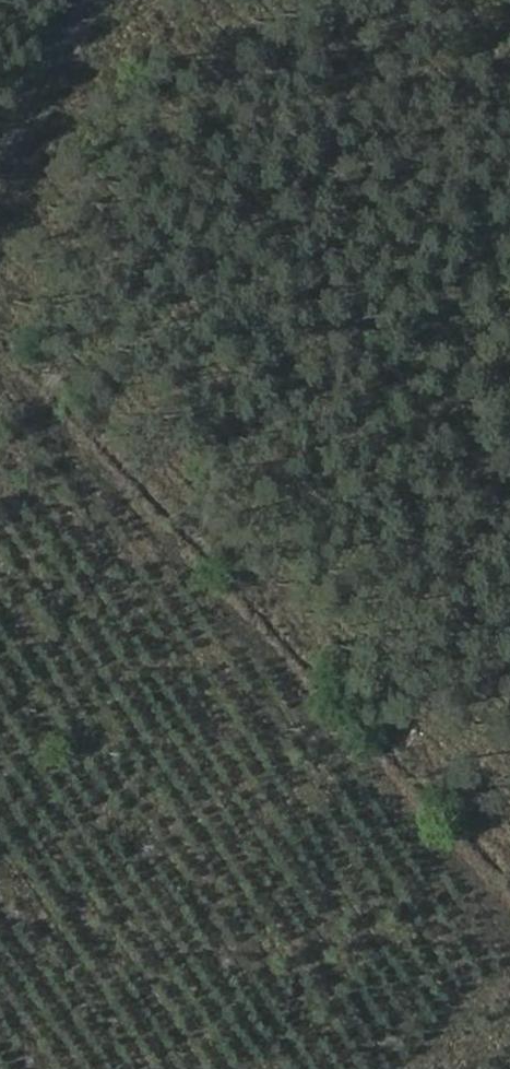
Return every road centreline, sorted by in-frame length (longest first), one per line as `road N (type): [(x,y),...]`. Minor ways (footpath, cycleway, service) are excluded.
road 1 (track): [(0,183),(97,0)]

